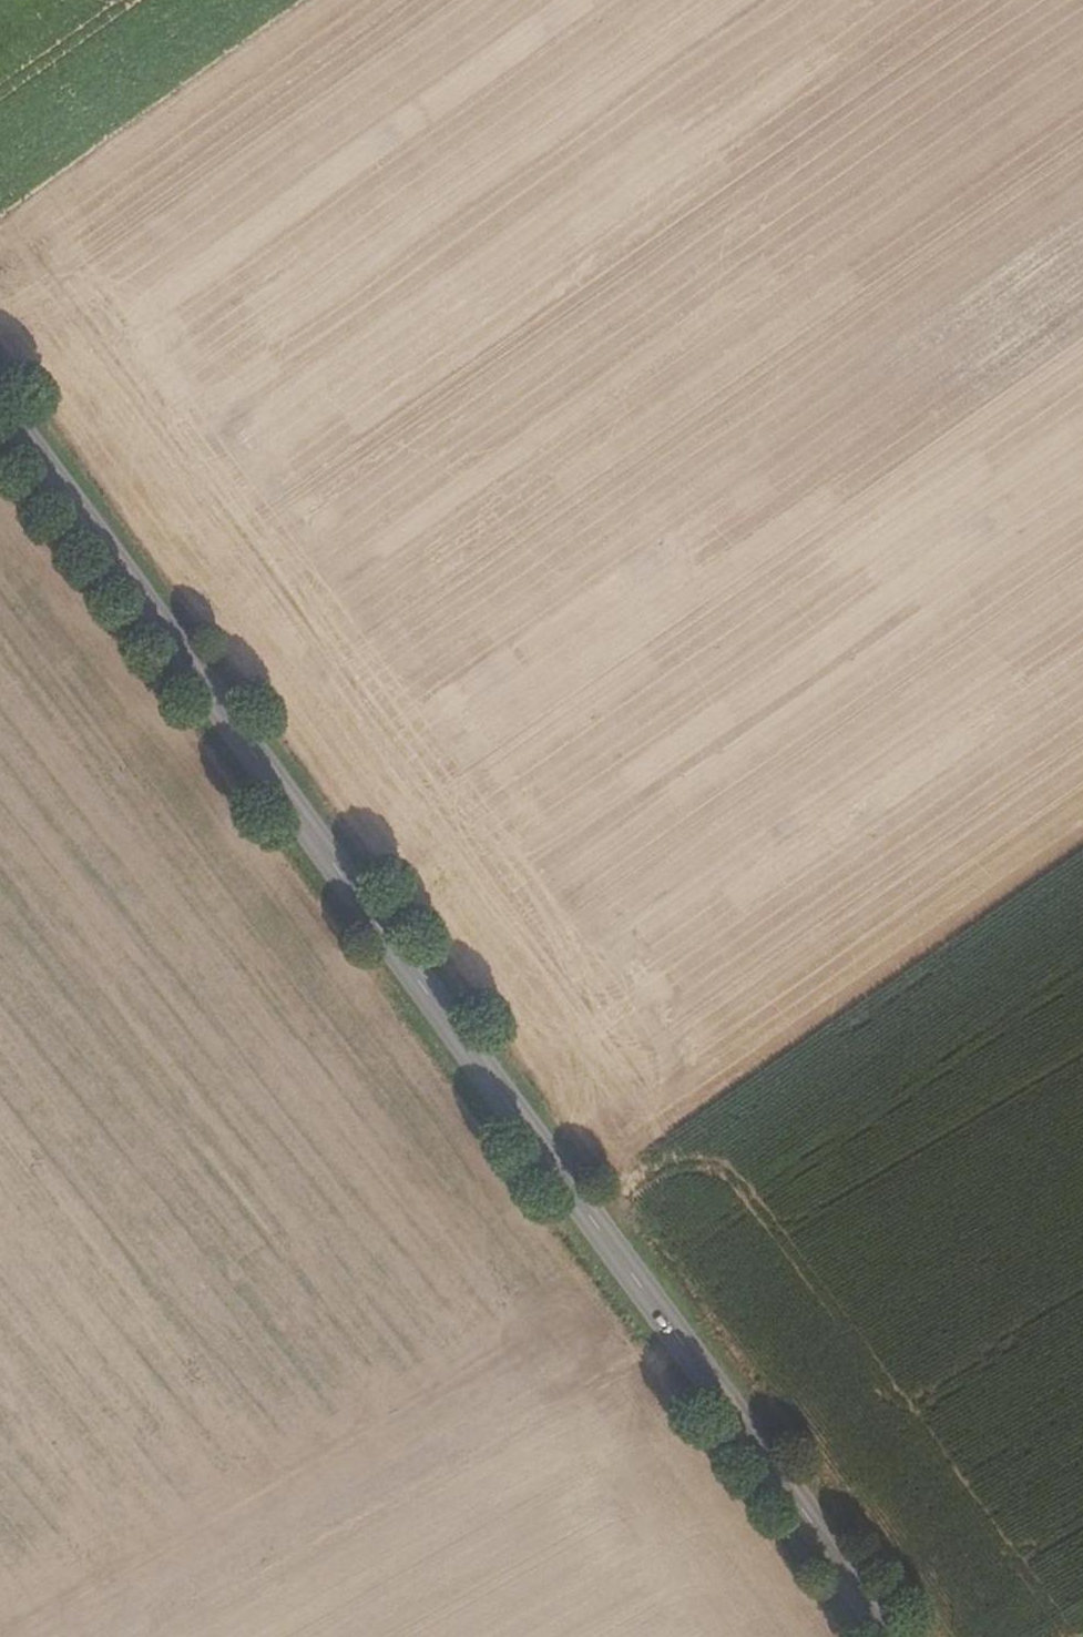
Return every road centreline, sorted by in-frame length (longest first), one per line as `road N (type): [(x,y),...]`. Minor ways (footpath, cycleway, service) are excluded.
road 1 (secondary): [(886,1636),(490,1081),(0,418)]

